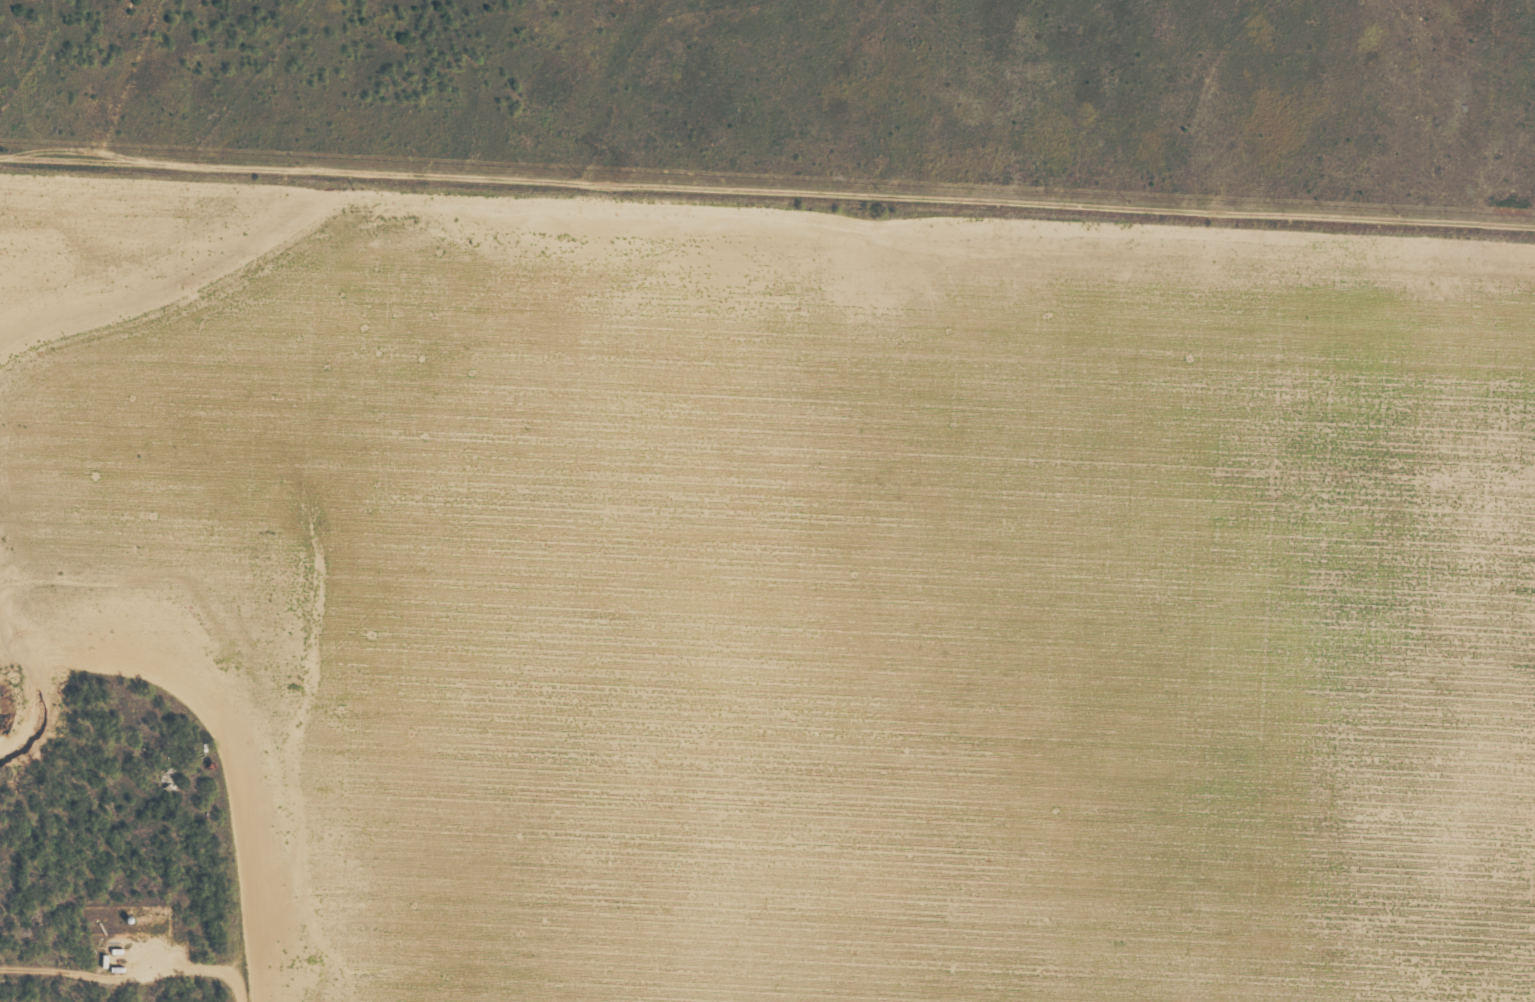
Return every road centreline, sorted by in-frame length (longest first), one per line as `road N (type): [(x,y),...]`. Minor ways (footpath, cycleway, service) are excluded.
road 1 (residential): [(1534,235),(203,196),(0,206)]
road 2 (residential): [(240,1001),(232,873),(175,792),(108,731),(21,706),(0,685)]
road 3 (residential): [(0,392),(8,369),(0,250)]

